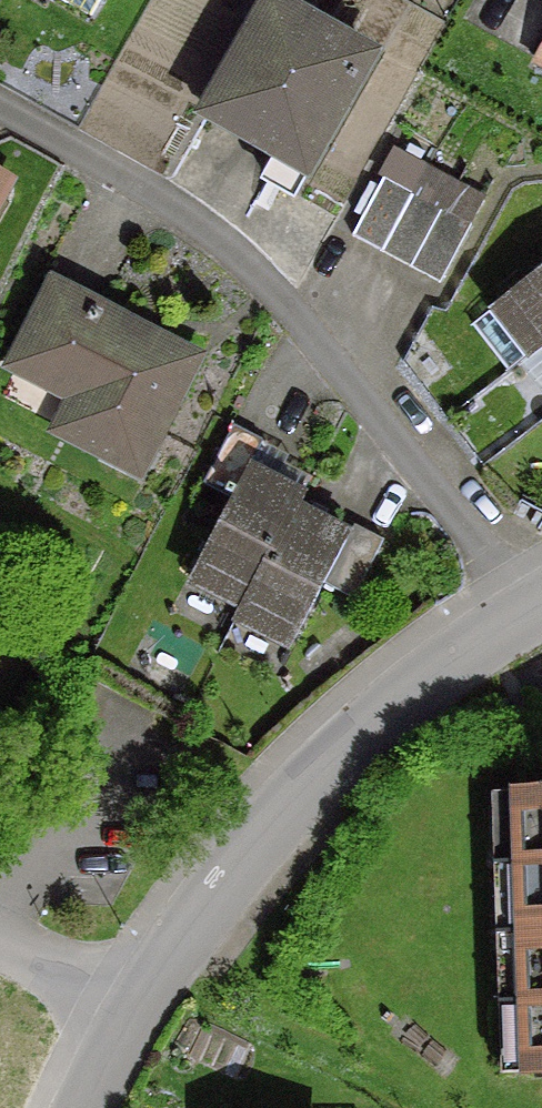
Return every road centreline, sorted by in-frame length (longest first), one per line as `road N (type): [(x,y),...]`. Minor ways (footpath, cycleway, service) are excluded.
road 1 (residential): [(526,618),(431,476),(300,319),(230,250),(152,198),(0,117)]
road 2 (residential): [(526,618),(377,727),(298,806),(217,895),(135,1018)]
road 3 (residential): [(135,1018),(0,947)]

